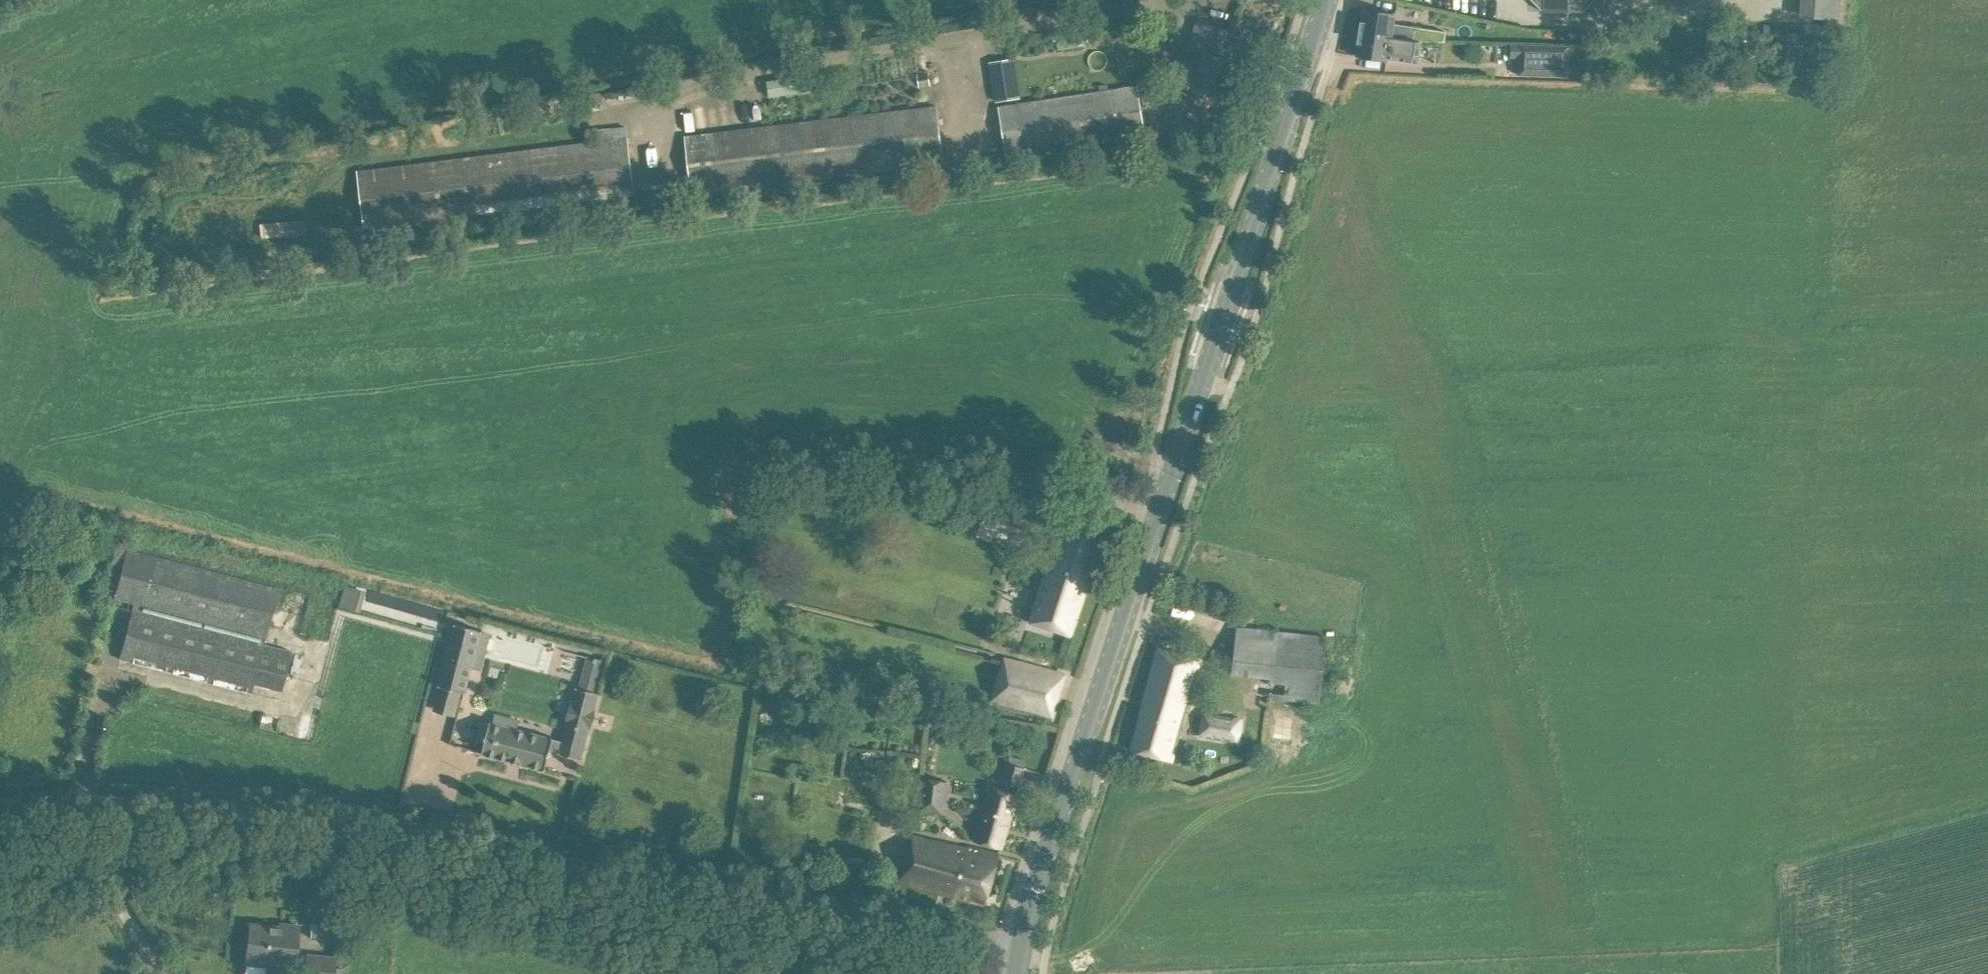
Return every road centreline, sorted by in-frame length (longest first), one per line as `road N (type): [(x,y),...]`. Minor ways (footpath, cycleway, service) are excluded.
road 1 (unclassified): [(1019,951),(680,880),(352,827),(141,804),(0,803)]
road 2 (tertiary): [(1019,951),(1324,0)]

